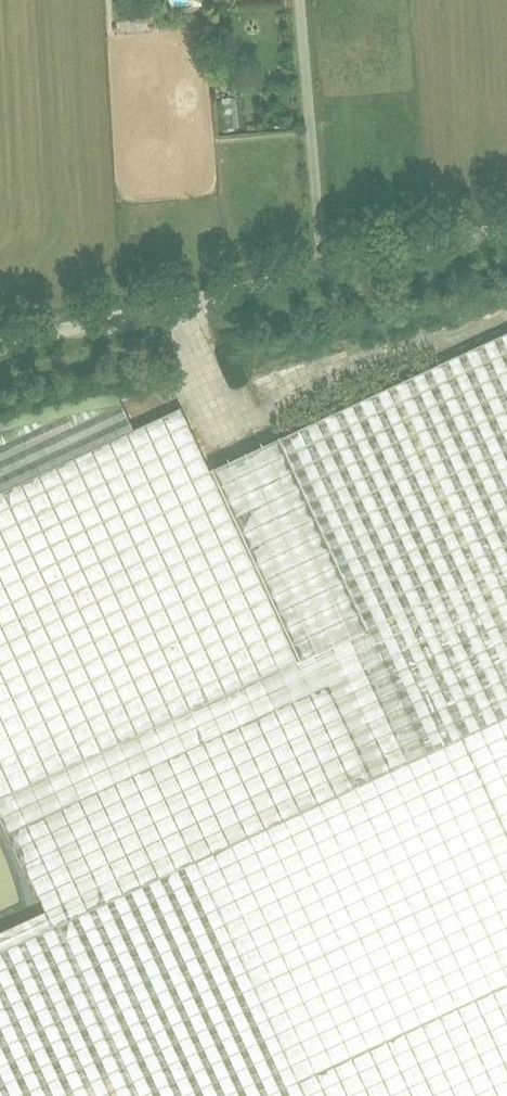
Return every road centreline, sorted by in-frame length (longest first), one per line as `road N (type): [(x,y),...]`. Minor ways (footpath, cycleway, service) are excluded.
road 1 (unclassified): [(0,350),(506,237)]

